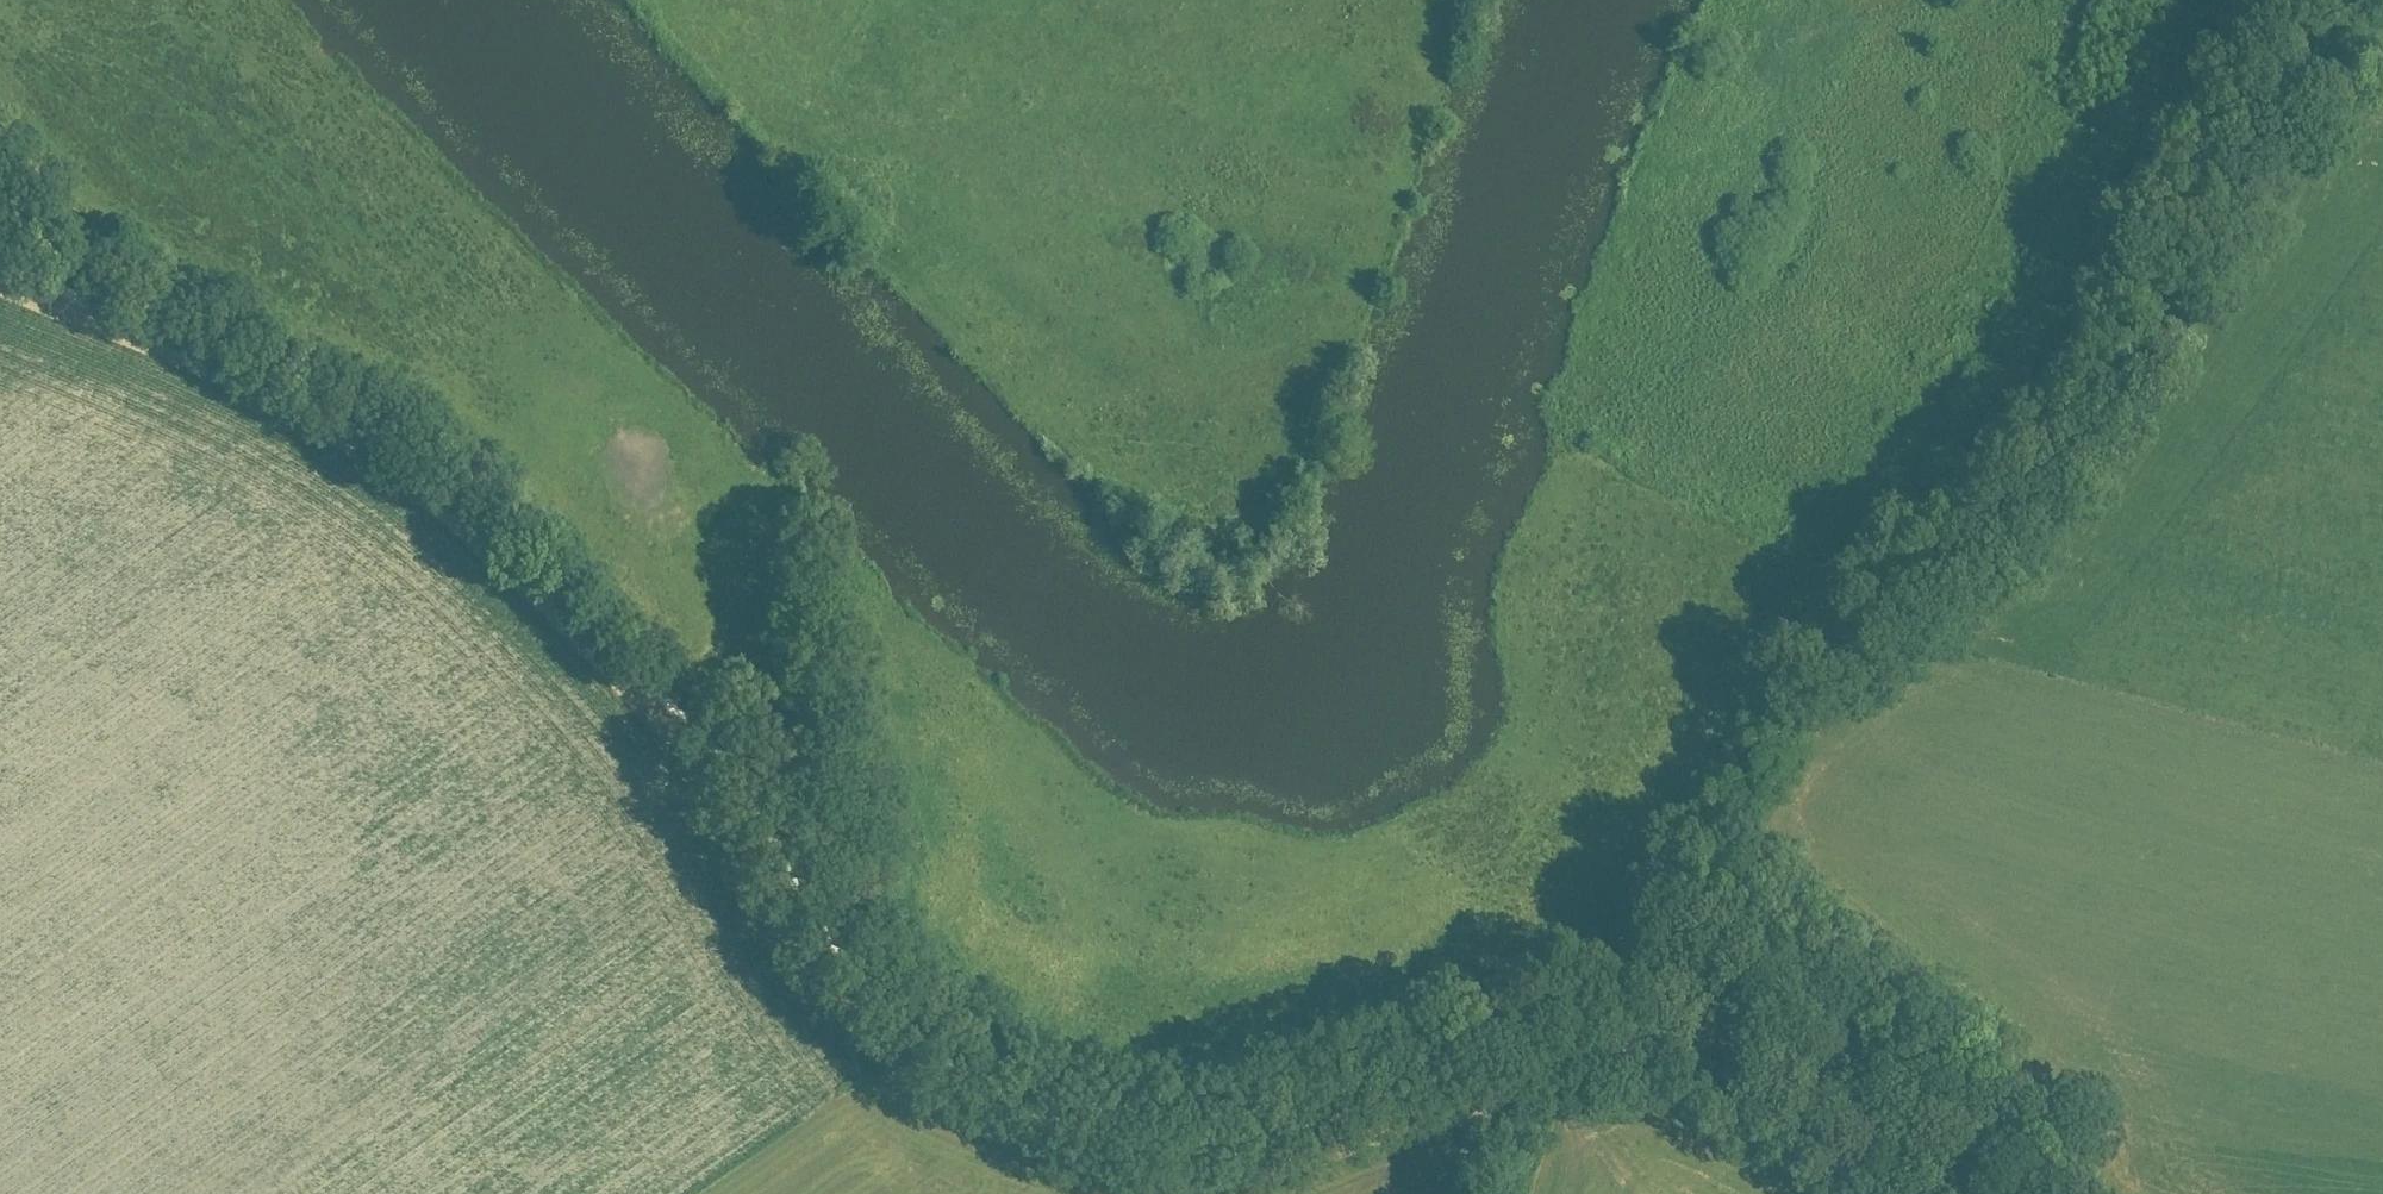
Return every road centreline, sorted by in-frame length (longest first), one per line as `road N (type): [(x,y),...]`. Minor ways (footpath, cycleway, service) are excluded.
road 1 (track): [(62,308),(285,398),(364,444),(498,546),(637,696),(835,1007),(924,1093),(1027,1152),(1133,1184),(1223,1184),(1272,1173),(1618,1041),(1718,1026),(1749,1031),(1778,1050),(1969,1193)]

